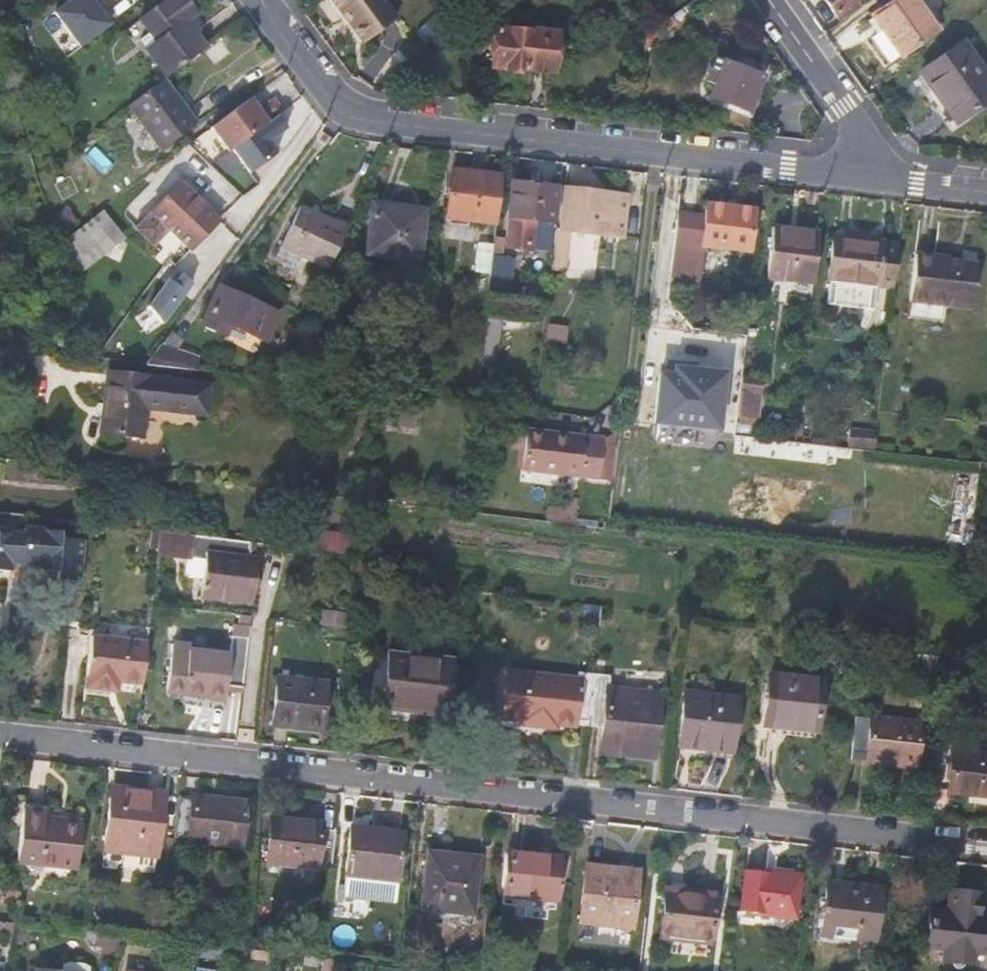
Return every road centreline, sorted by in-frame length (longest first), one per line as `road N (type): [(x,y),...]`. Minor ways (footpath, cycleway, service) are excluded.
road 1 (residential): [(986,844),(0,735)]
road 2 (residential): [(262,0),(351,110),(881,175)]
road 3 (residential): [(770,0),(845,107),(881,175)]

